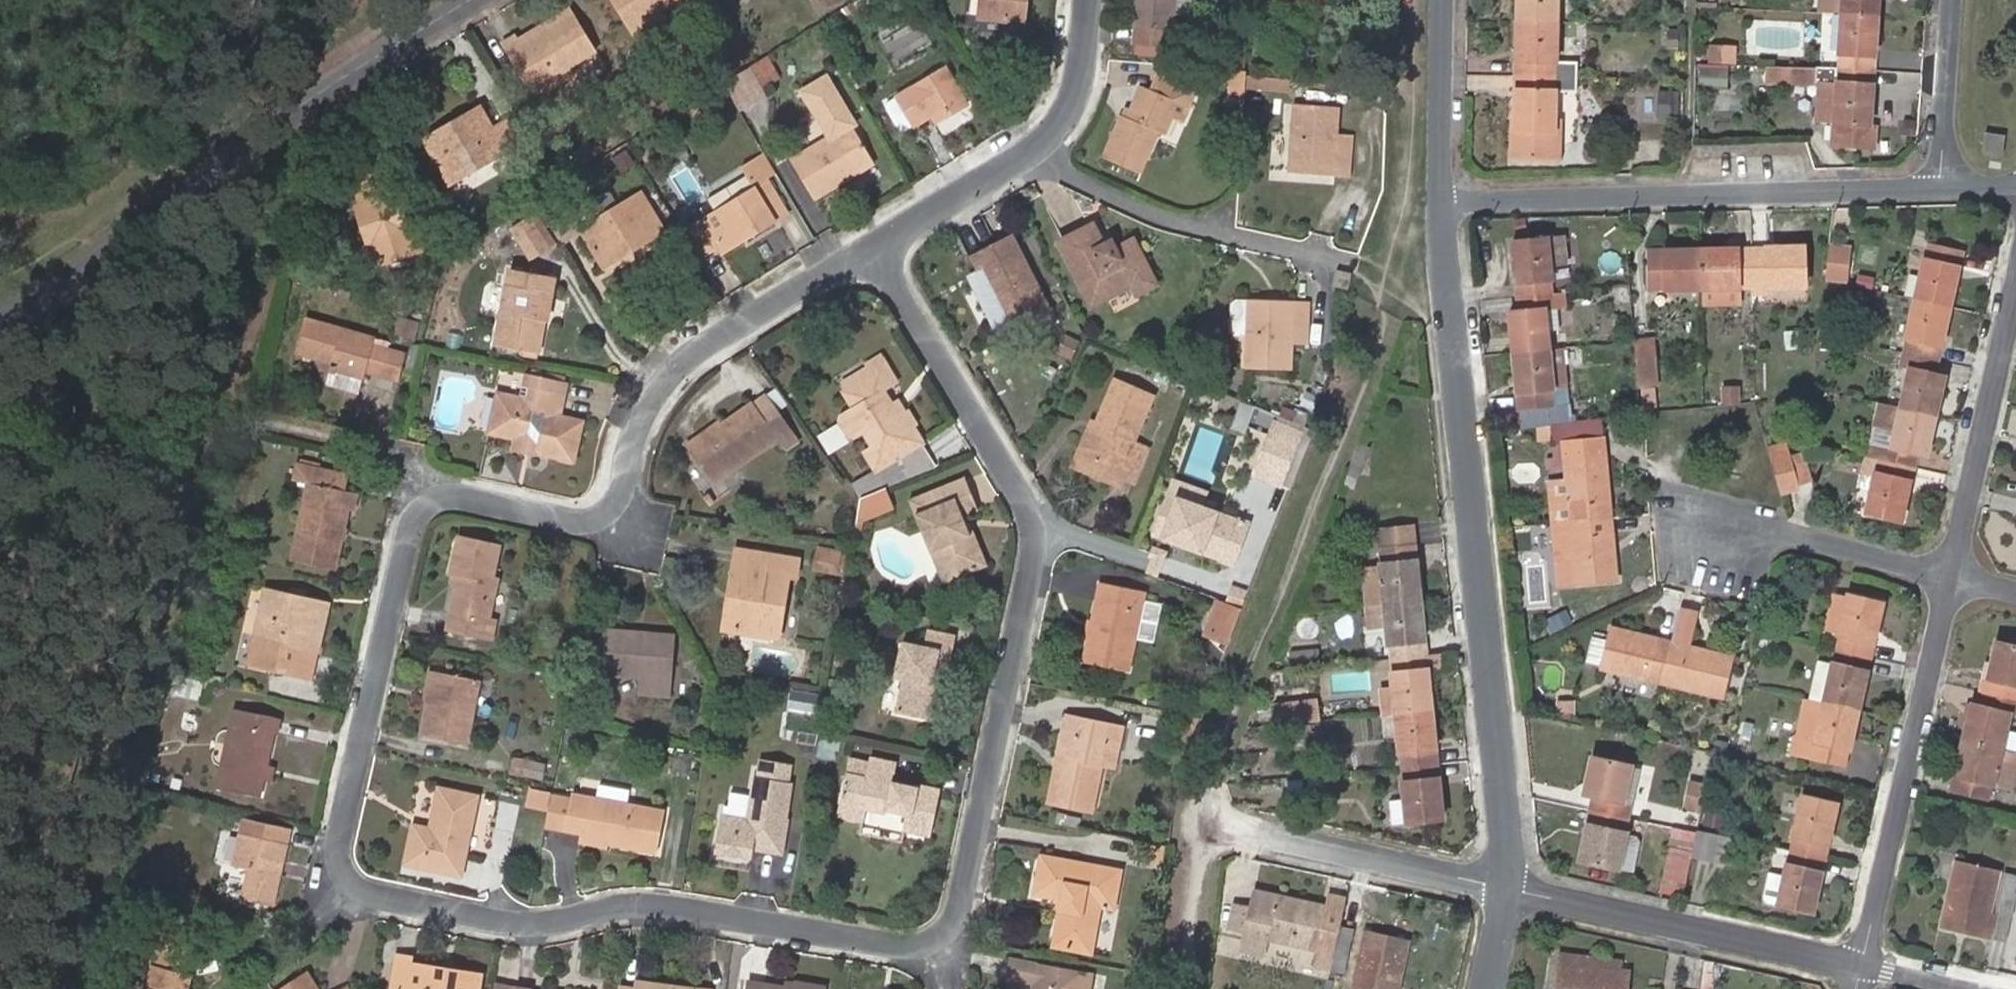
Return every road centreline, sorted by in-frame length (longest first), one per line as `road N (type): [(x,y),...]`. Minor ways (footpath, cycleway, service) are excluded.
road 1 (residential): [(875,250),(679,369),(632,446),(608,515),(592,523),(450,495),(419,511),(339,851),(346,875),(367,893),(498,922),(549,924),(657,904),(896,946),(935,940),(956,916),(998,731),(1035,552),(1027,501)]
road 2 (residential): [(1440,202),(1499,748),(1506,889)]
road 3 (residential): [(0,321),(87,269),(315,94),(467,0)]
road 4 (track): [(1217,820),(1218,776),(1260,645),(1384,329),(1377,306)]
road 5 (residential): [(1940,185),(1440,202)]
road 6 (residential): [(1867,968),(1955,576)]
road 7 (residential): [(1506,889),(1867,968)]
road 8 (residential): [(1091,0),(1077,95),(1047,140),(875,250)]
road 9 (residential): [(1217,820),(1506,889)]
road 10 (residential): [(1027,501),(875,250)]
road 11 (residential): [(1955,576),(2015,304)]
road 12 (residential): [(1955,576),(1782,533),(1704,538)]
road 13 (residential): [(1441,0),(1440,202)]
road 14 (residential): [(1940,185),(1952,0)]
road 15 (track): [(1217,820),(1197,988)]

